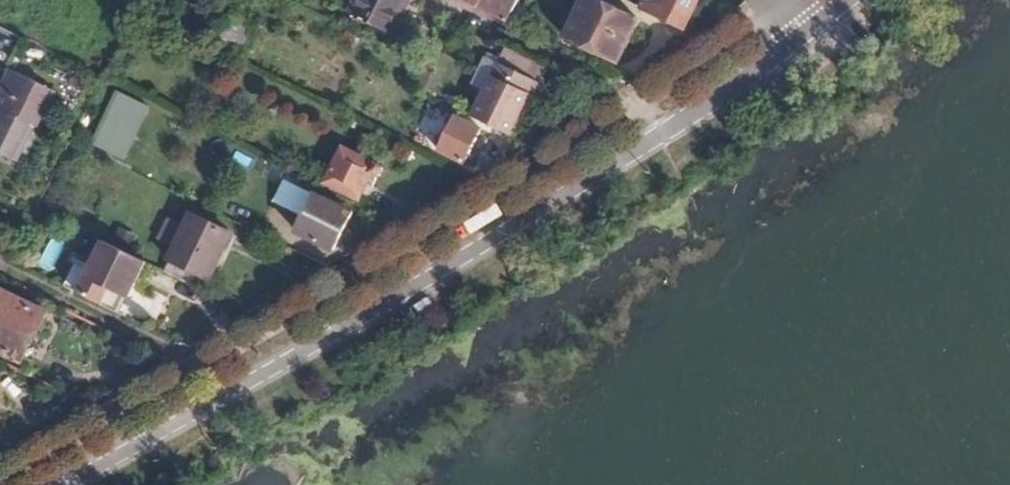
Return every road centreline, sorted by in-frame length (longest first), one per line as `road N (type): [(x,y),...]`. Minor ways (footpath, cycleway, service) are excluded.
road 1 (residential): [(84,474),(448,266),(809,30)]

